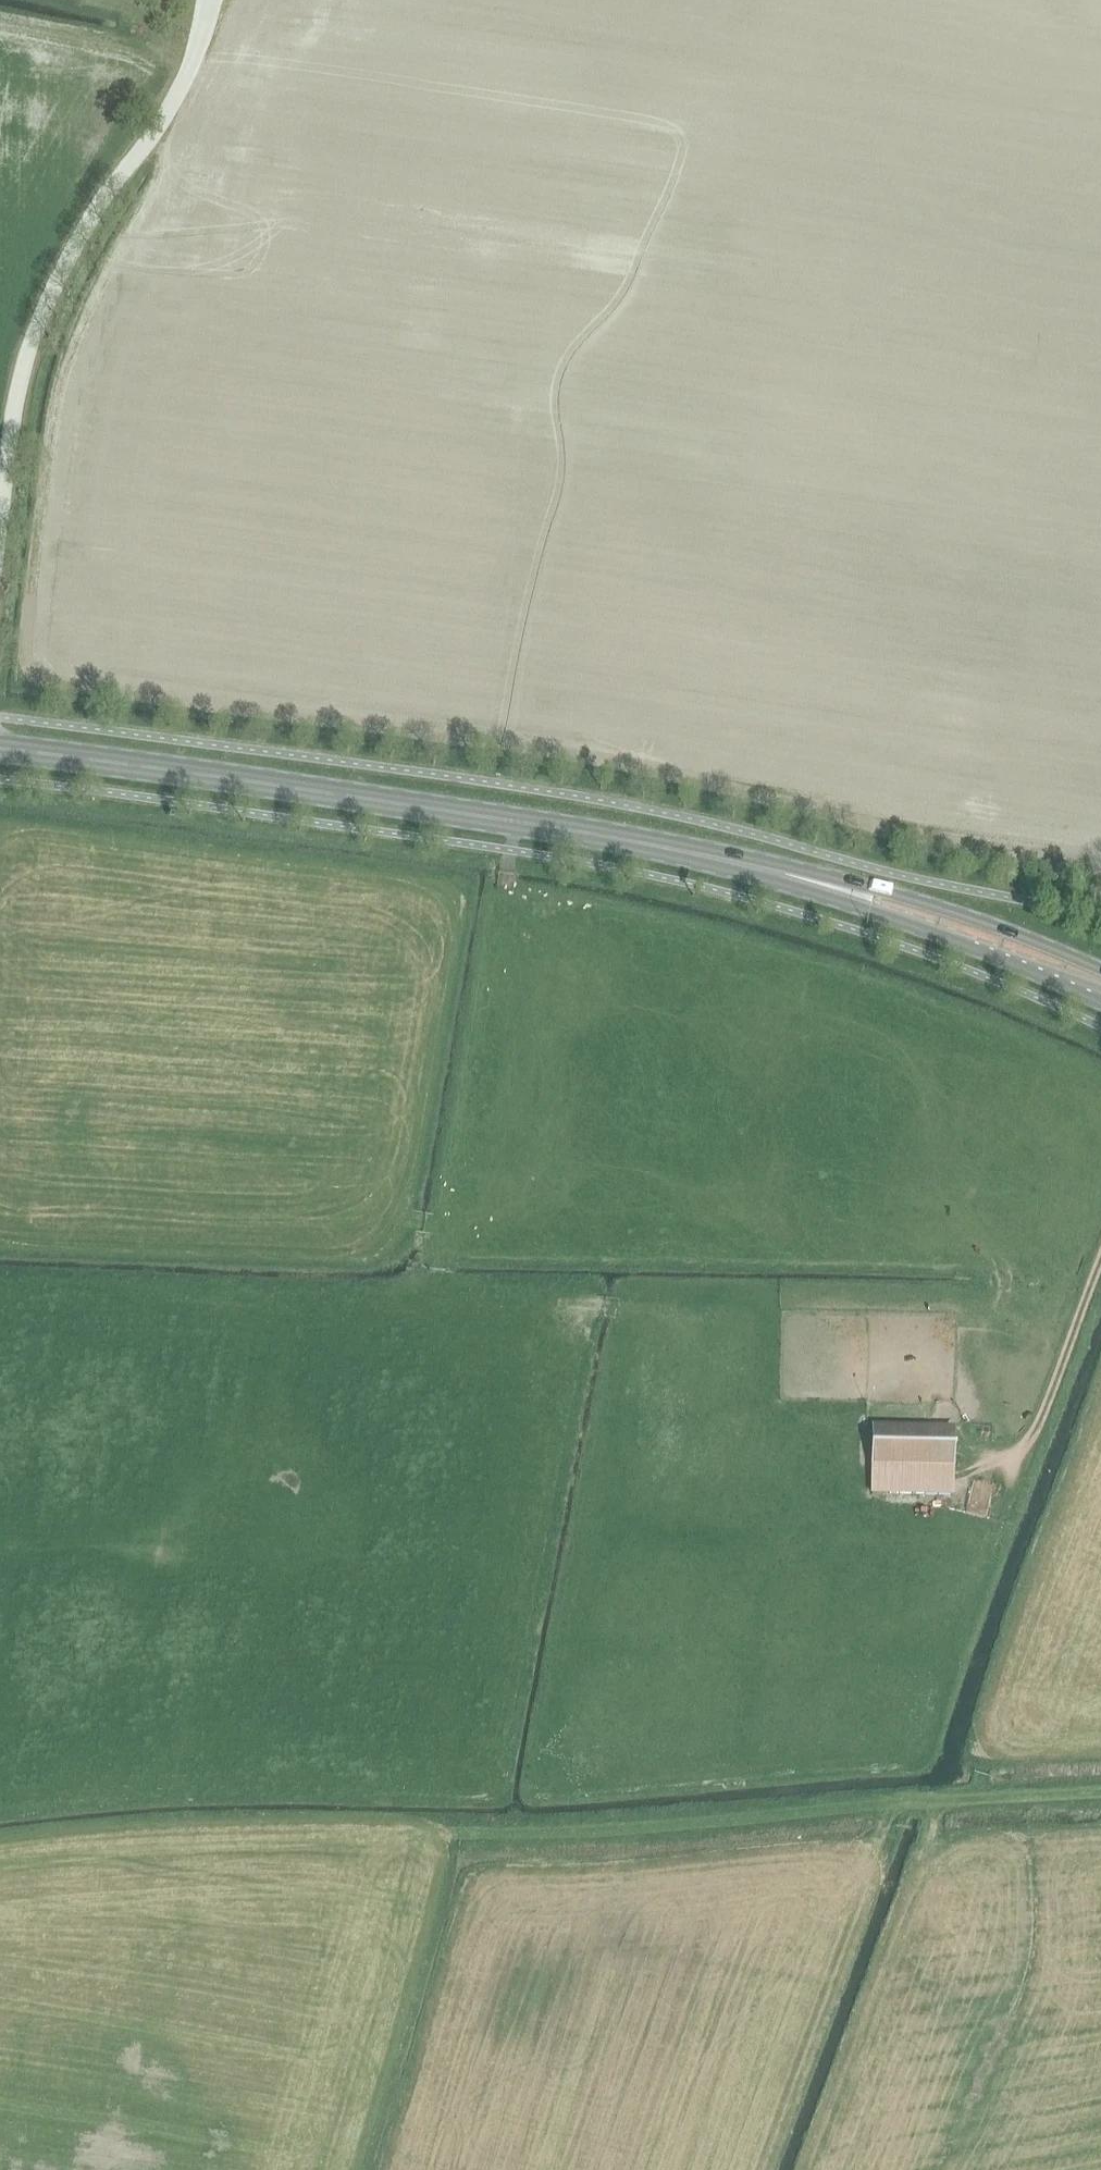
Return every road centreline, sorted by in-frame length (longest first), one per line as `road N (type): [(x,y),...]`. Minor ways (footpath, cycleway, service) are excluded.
road 1 (primary): [(710,855),(346,795),(0,750)]
road 2 (primary): [(710,855),(967,946),(1100,1005)]
road 3 (primary): [(1100,969),(877,889),(710,855)]

